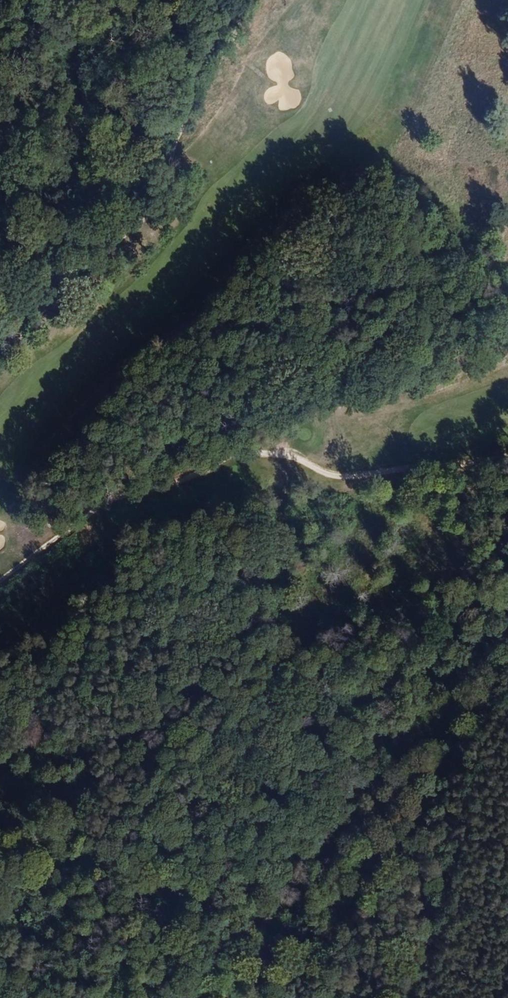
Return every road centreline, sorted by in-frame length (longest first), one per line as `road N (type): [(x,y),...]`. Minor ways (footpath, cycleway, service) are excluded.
road 1 (track): [(244,0),(101,252),(0,307)]
road 2 (track): [(299,946),(174,997)]

